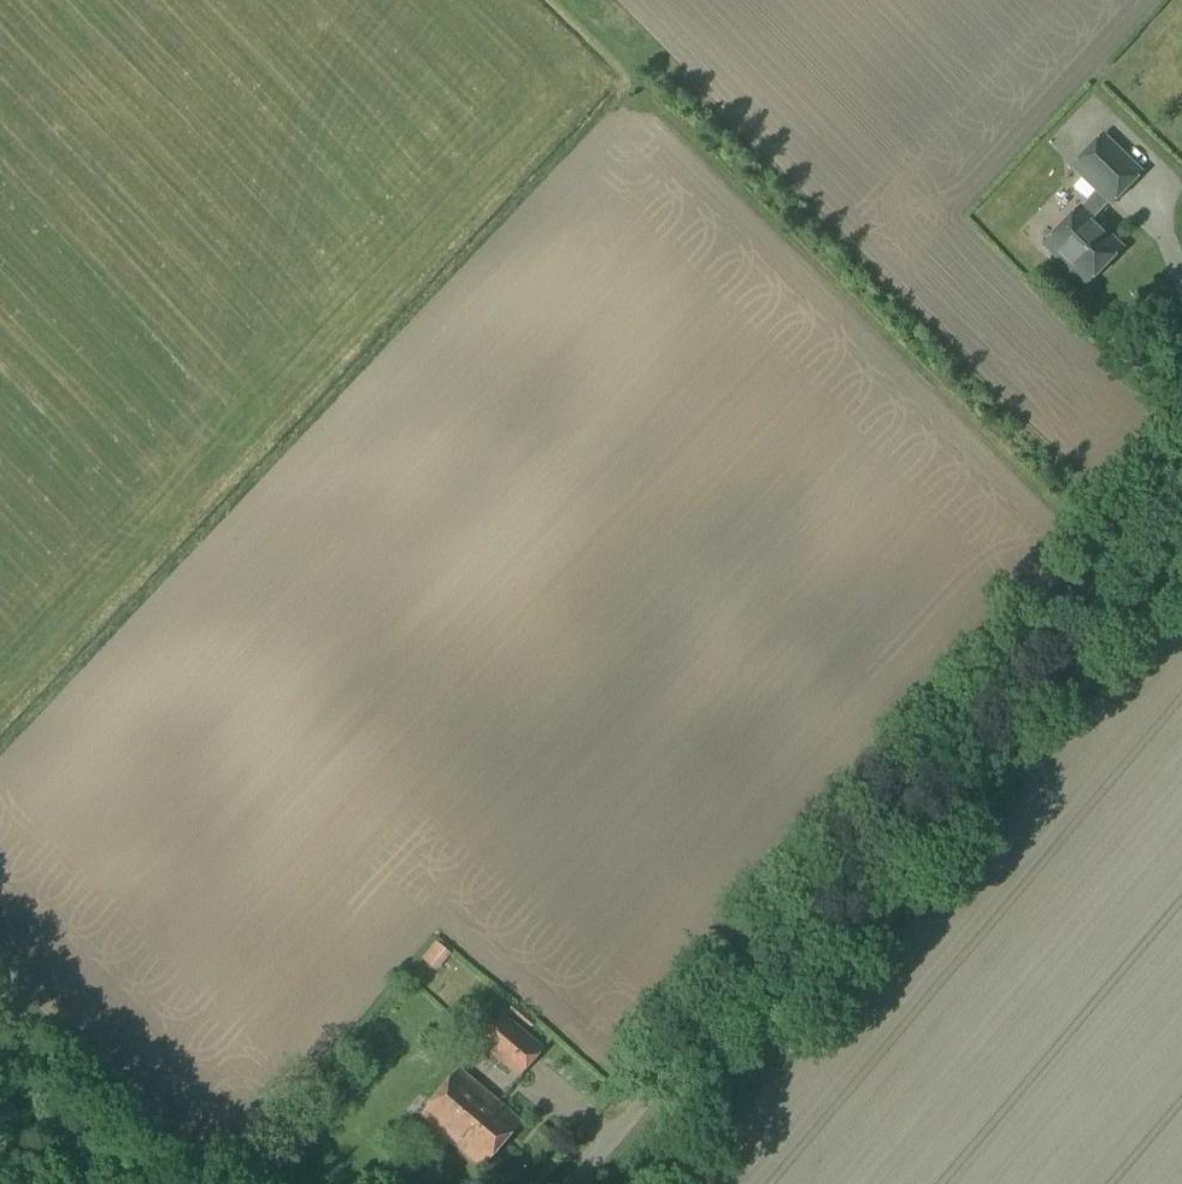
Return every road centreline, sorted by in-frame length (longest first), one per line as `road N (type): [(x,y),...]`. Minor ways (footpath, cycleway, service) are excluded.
road 1 (unclassified): [(577,1183),(1181,494)]
road 2 (unclassified): [(181,1183),(0,998)]

